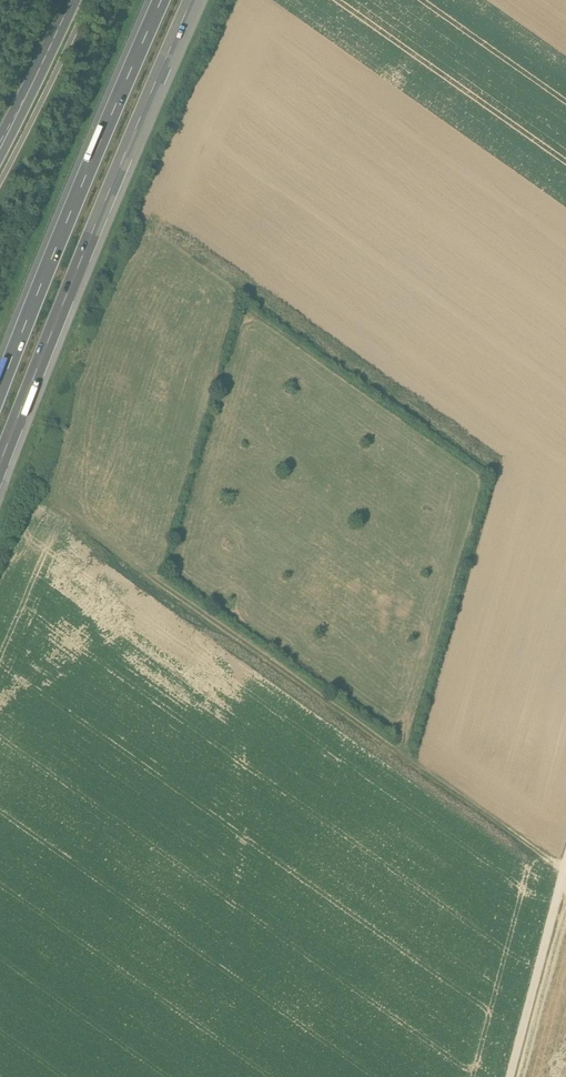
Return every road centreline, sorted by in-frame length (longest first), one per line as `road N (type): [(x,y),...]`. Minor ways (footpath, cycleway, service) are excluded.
road 1 (motorway): [(0,466),(196,0)]
road 2 (motorway): [(160,0),(0,394)]
road 3 (track): [(512,1076),(565,871)]
road 4 (secondary): [(71,0),(0,147)]

